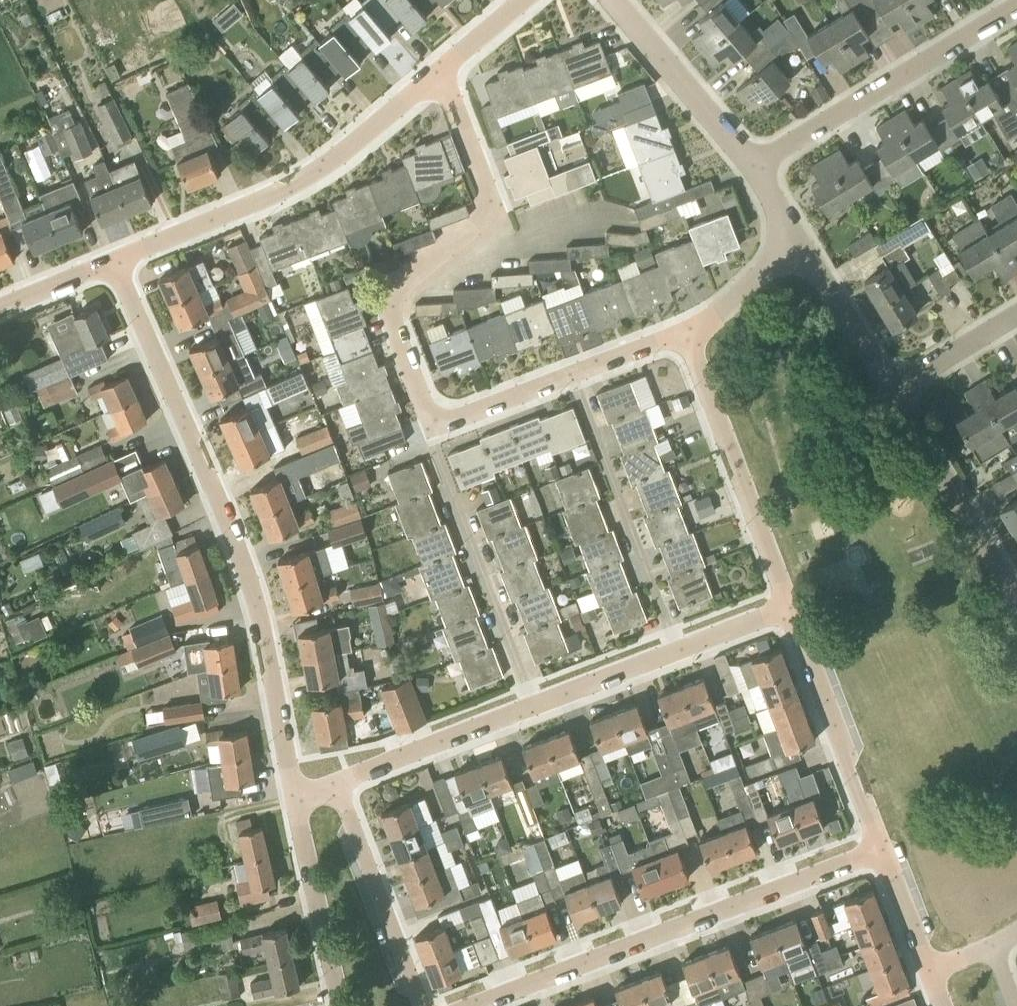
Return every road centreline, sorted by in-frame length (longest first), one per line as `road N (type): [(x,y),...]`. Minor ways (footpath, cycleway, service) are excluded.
road 1 (residential): [(294,805),(283,669),(257,580),(114,267)]
road 2 (residential): [(482,1005),(885,850)]
road 3 (residential): [(432,432),(392,311),(399,292),(490,210),(458,111),(435,80)]
road 4 (residential): [(114,267),(310,182),(435,80)]
road 5 (residential): [(754,166),(1016,6)]
road 6 (residential): [(793,611),(684,329)]
road 7 (residential): [(572,374),(678,656)]
road 8 (residential): [(545,709),(432,432)]
road 9 (residential): [(885,850),(793,611)]
road 10 (residential): [(1016,596),(893,390)]
road 11 (residential): [(420,1005),(340,790)]
road 12 (residential): [(340,790),(545,709)]
road 13 (residential): [(754,166),(610,0)]
road 14 (residential): [(339,1005),(294,805)]
road 15 (residential): [(893,390),(802,241)]
road 16 (residential): [(432,432),(572,374)]
road 17 (residential): [(684,329),(802,241)]
road 18 (residential): [(893,390),(1016,314)]
road 19 (residential): [(545,709),(678,656)]
road 20 (residential): [(931,970),(885,850)]
road 21 (residential): [(435,80),(535,0)]
road 22 (residential): [(678,656),(793,611)]
road 23 (residential): [(0,314),(114,267)]
road 24 (residential): [(572,374),(684,329)]

